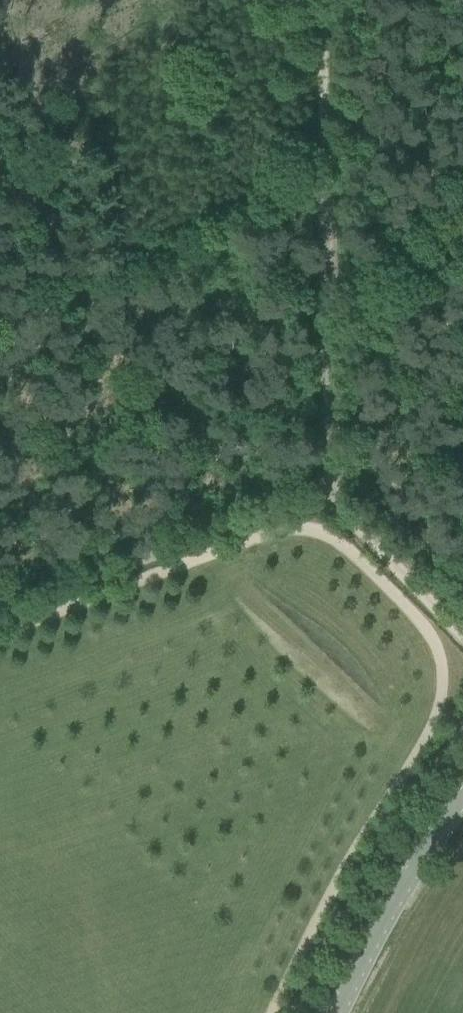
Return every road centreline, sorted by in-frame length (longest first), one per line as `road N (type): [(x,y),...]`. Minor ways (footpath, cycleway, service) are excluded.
road 1 (tertiary): [(338,1012),(400,891),(462,801)]
road 2 (track): [(326,499),(318,301)]
road 3 (track): [(318,301),(462,168)]
road 4 (track): [(326,499),(462,634)]

